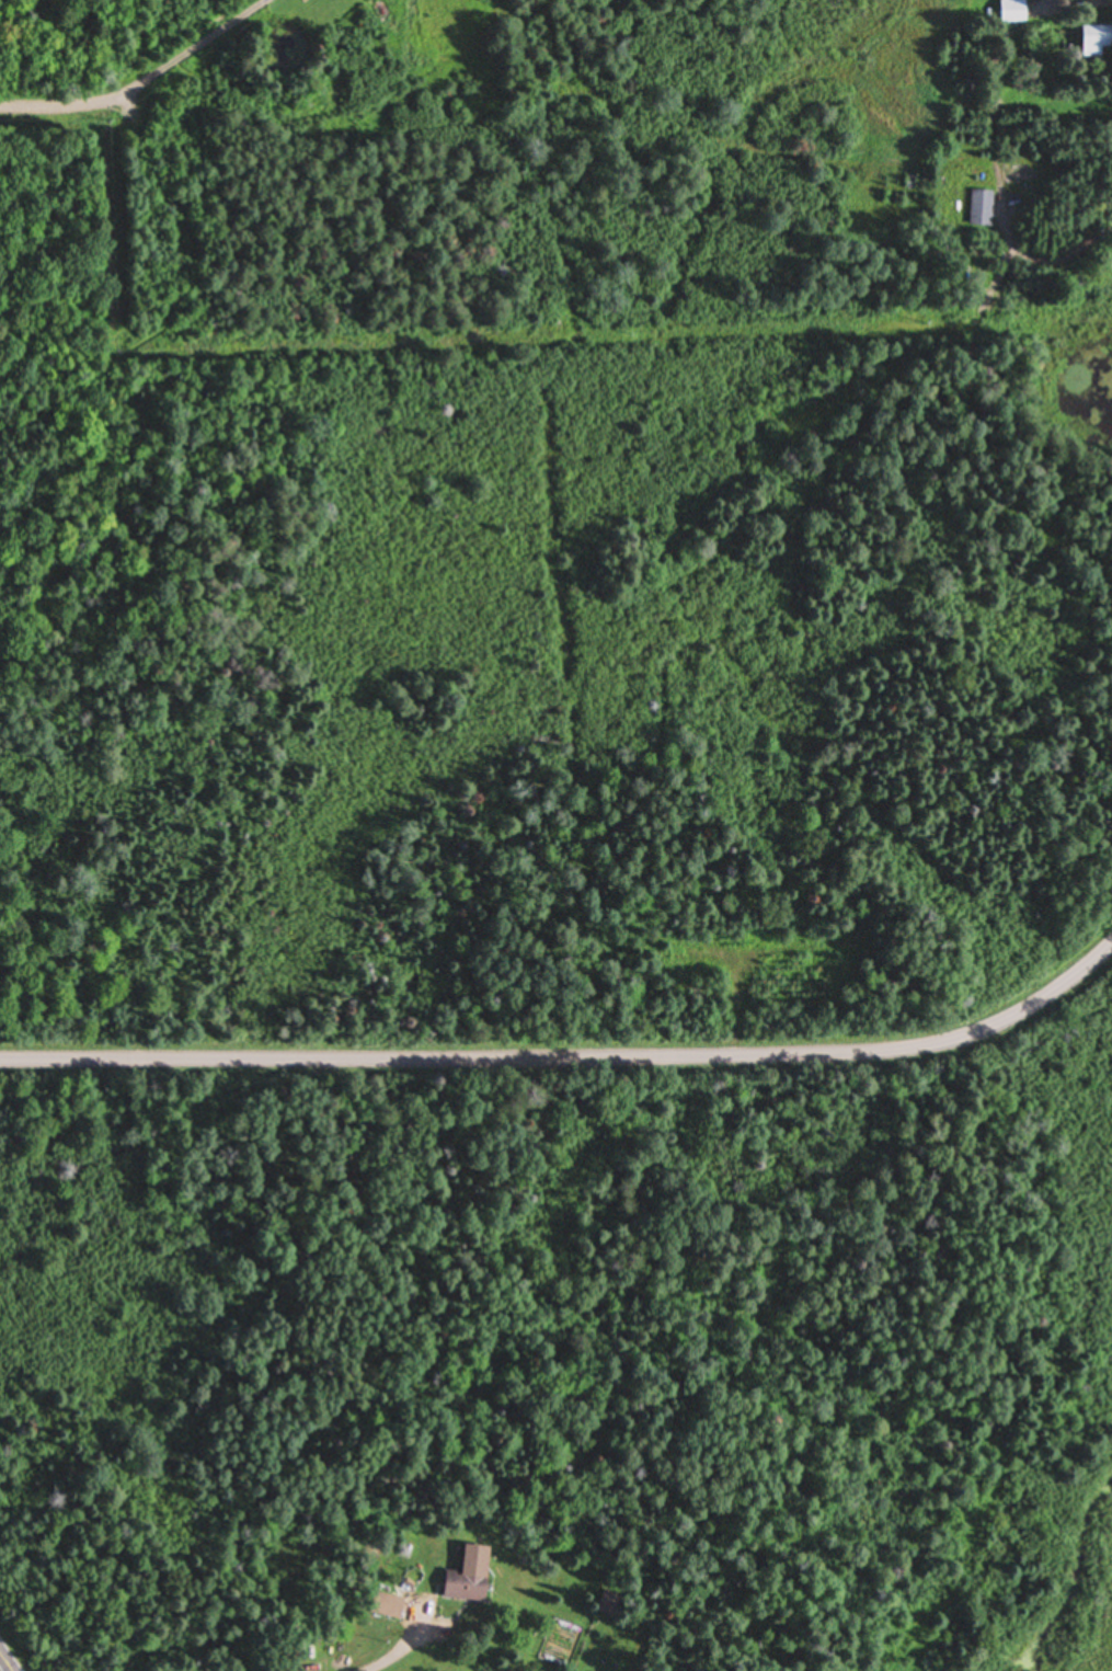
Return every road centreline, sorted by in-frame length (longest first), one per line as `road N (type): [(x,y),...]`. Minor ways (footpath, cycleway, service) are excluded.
road 1 (residential): [(1111,952),(987,1034),(887,1051),(0,1061)]
road 2 (residential): [(0,112),(47,113),(147,89),(261,0)]

